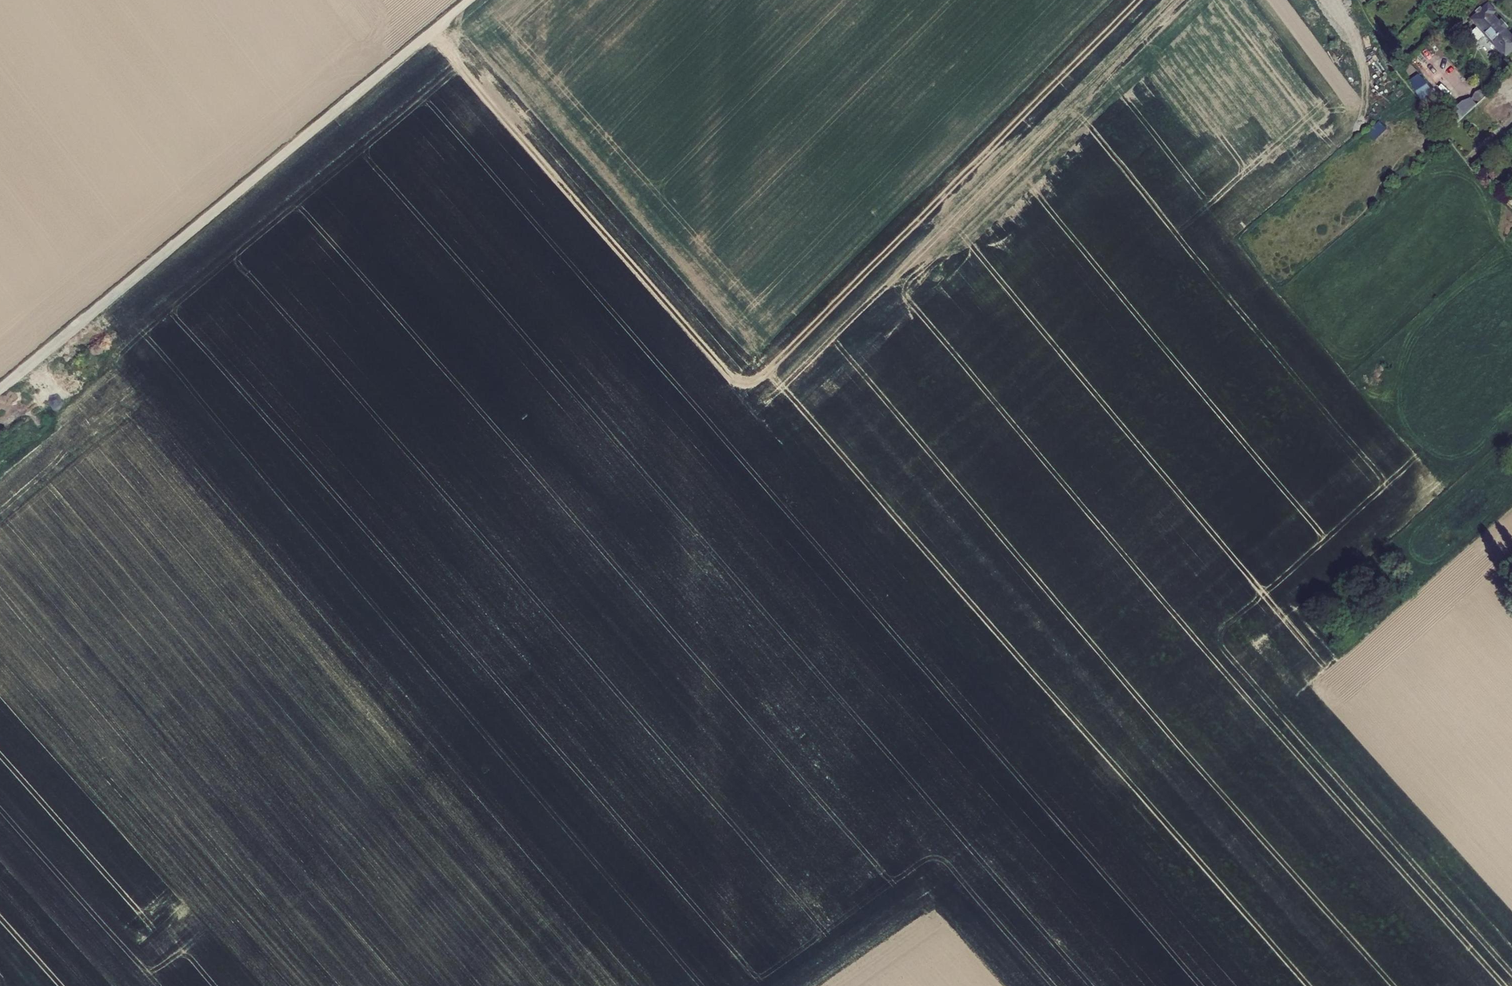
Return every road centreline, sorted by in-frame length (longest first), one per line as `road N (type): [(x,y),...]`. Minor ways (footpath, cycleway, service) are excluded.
road 1 (track): [(1511,206),(1424,111),(1357,0)]

